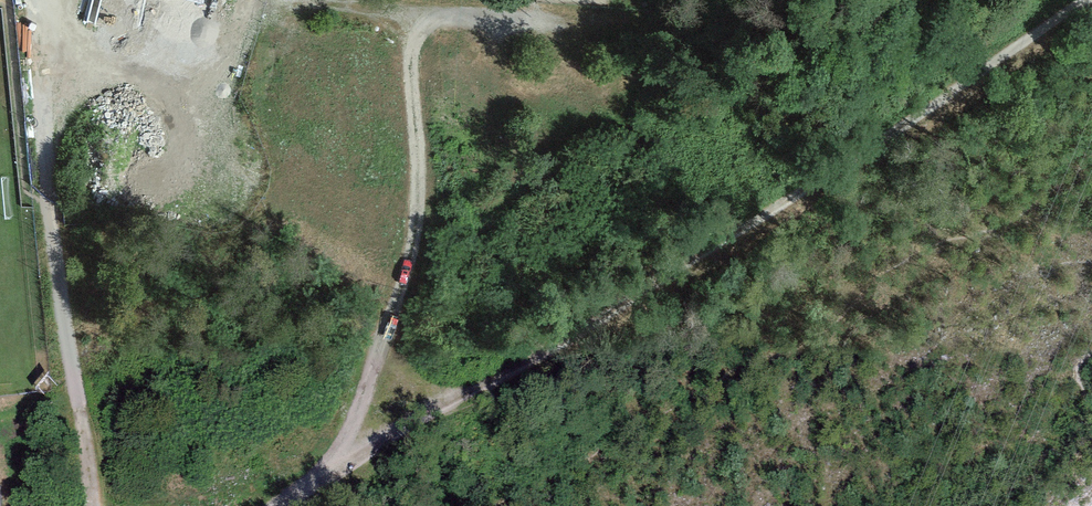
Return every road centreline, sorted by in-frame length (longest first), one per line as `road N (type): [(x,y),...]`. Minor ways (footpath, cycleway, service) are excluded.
road 1 (track): [(1091,3),(296,505)]

